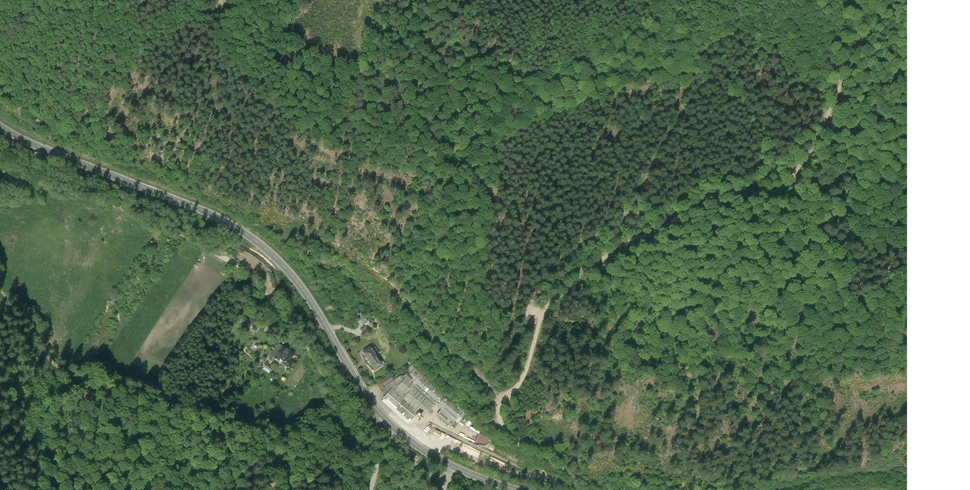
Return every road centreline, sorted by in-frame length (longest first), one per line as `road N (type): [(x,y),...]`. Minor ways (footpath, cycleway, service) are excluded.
road 1 (track): [(594,489),(519,446),(499,422),(502,398),(525,374),(544,308),(604,258),(713,192),(787,185),(889,0)]
road 2 (secondary): [(391,426),(304,290),(262,245),(208,213),(0,126)]
road 3 (track): [(377,469),(342,428),(310,349),(248,273),(113,206),(0,166)]
road 4 (track): [(0,289),(69,373),(306,445)]
road 5 (track): [(502,398),(439,346),(389,289),(310,237)]
road 6 (track): [(969,368),(950,451),(919,489)]

